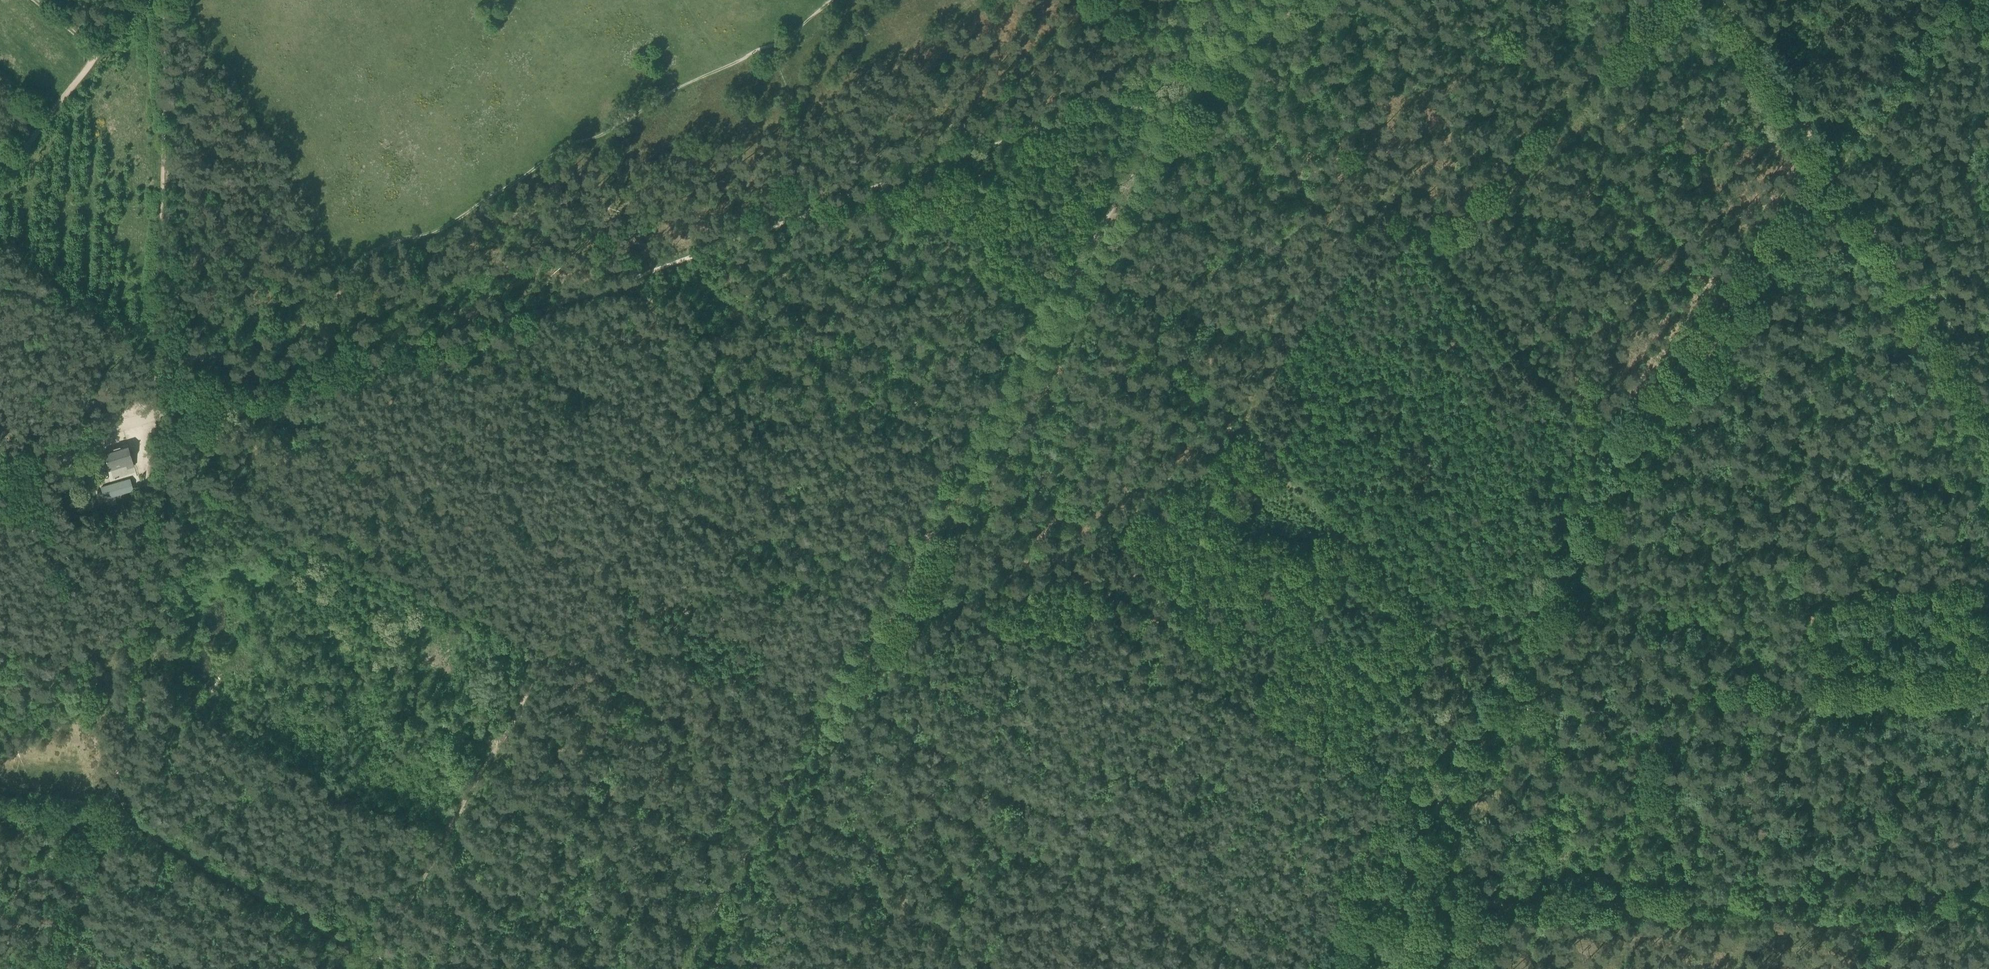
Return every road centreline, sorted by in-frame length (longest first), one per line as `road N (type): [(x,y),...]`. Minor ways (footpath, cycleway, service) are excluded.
road 1 (track): [(1833,181),(1623,468),(1389,894)]
road 2 (track): [(1623,468),(1383,203),(1242,401),(1061,302)]
road 3 (track): [(1196,54),(872,635)]
road 4 (track): [(825,195),(491,325),(431,333),(228,402)]
road 5 (track): [(1826,898),(1828,866),(1803,830),(1802,476)]
road 6 (track): [(159,0),(158,338),(165,422)]
road 7 (track): [(1196,54),(825,195)]
road 8 (track): [(128,817),(165,422)]
road 9 (track): [(677,968),(872,635)]
road 10 (track): [(1389,894),(1409,903),(1756,899)]
road 11 (track): [(1833,181),(1988,428)]
road 12 (track): [(128,817),(375,963)]
road 13 (track): [(0,184),(141,0)]
road 14 (track): [(1833,181),(1967,0)]
road 15 (track): [(1728,0),(1835,169),(1833,181)]
road 16 (track): [(1988,445),(1922,470),(1802,476)]
road 17 (unclassified): [(0,465),(129,424),(169,420)]
road 18 (track): [(44,968),(128,817)]
road 19 (track): [(0,787),(128,817)]
road 20 (track): [(1826,898),(1955,897)]
road 21 (track): [(1988,195),(1874,248)]

